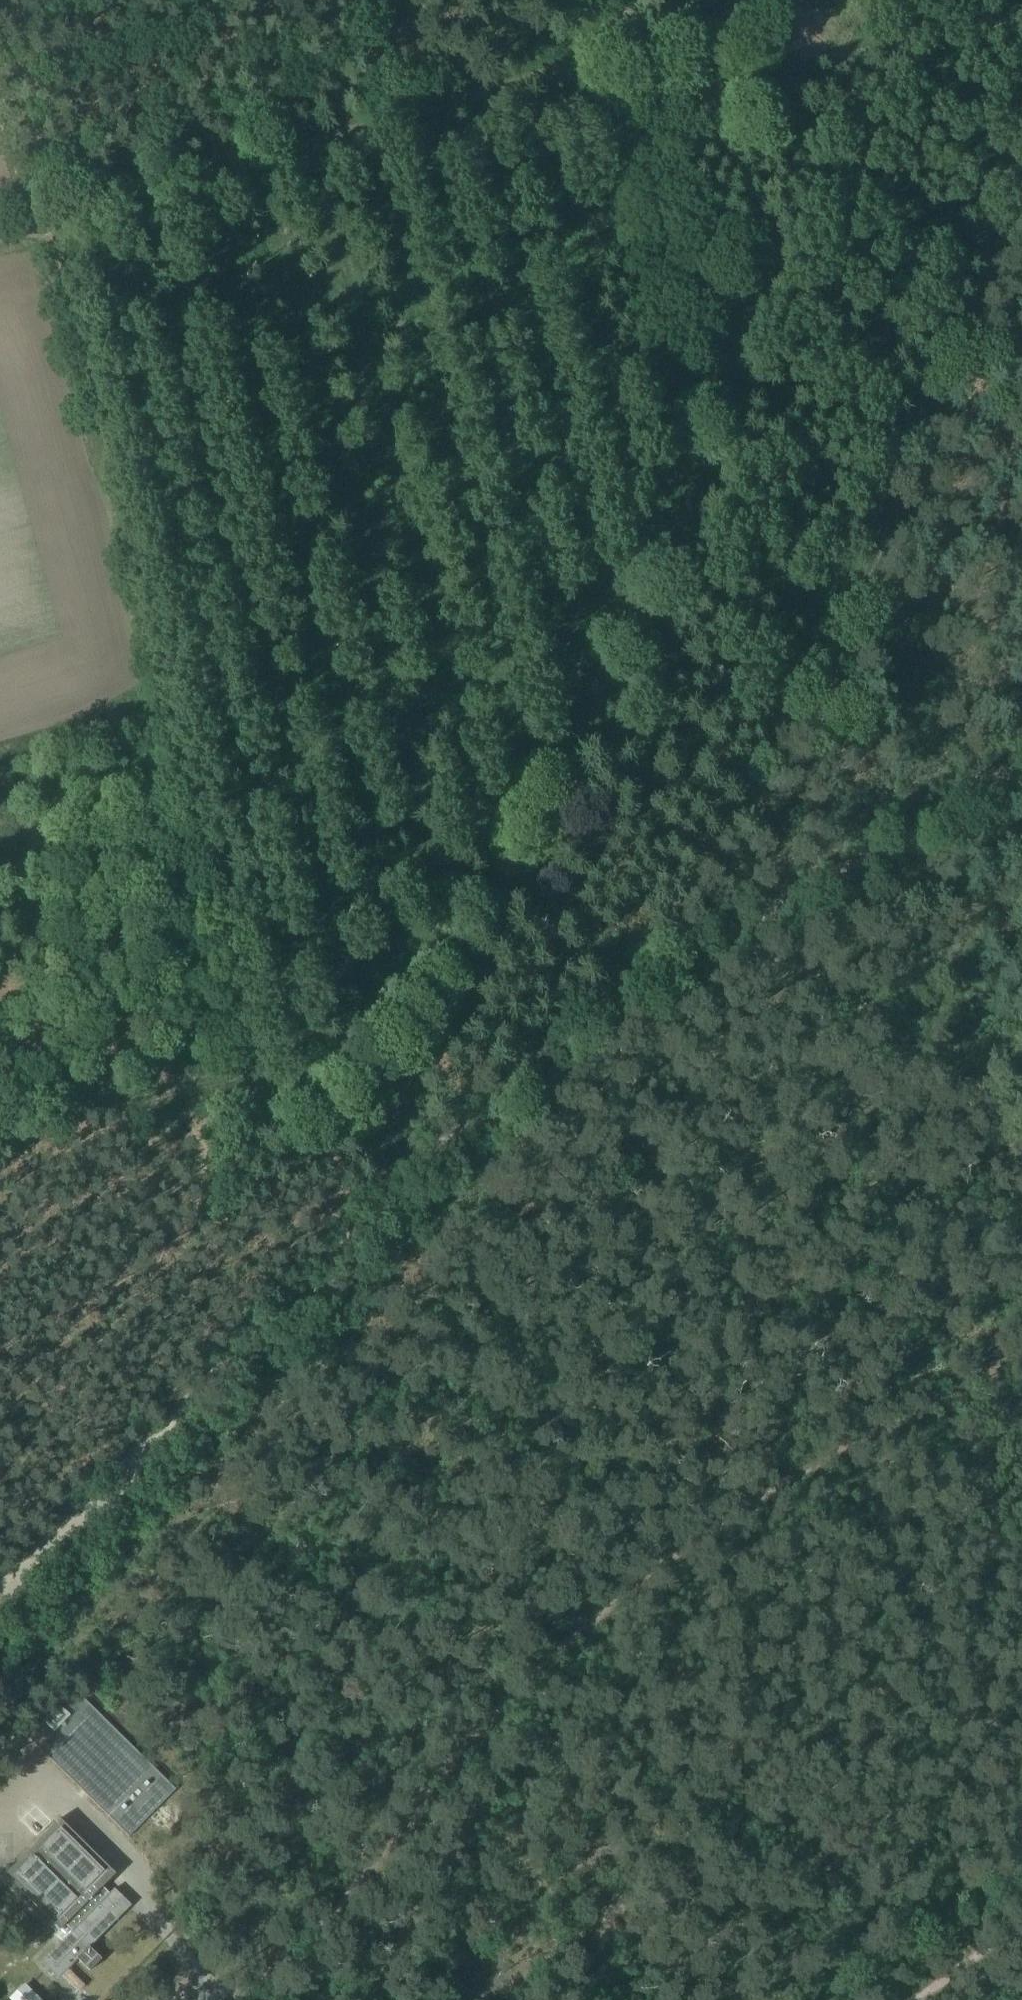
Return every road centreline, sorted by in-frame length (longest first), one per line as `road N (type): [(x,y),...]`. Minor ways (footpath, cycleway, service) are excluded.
road 1 (track): [(0,237),(817,0)]
road 2 (track): [(1021,1915),(907,1999)]

